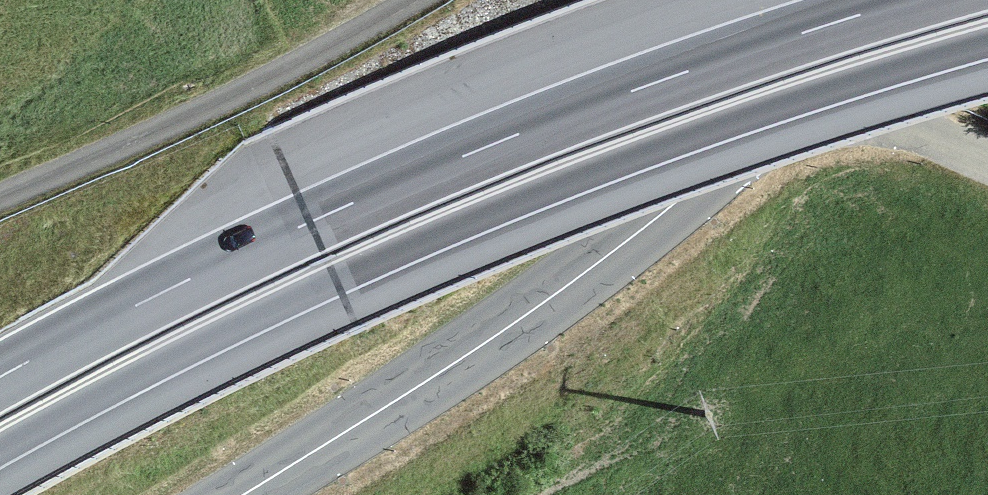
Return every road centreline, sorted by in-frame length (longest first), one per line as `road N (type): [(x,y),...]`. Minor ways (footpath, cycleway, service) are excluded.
road 1 (trunk): [(0,450),(194,347),(520,201),(677,141),(987,42)]
road 2 (trunk): [(912,0),(493,144),(310,222),(0,377)]
road 3 (secondary): [(243,494),(482,345),(636,234),(894,0)]

